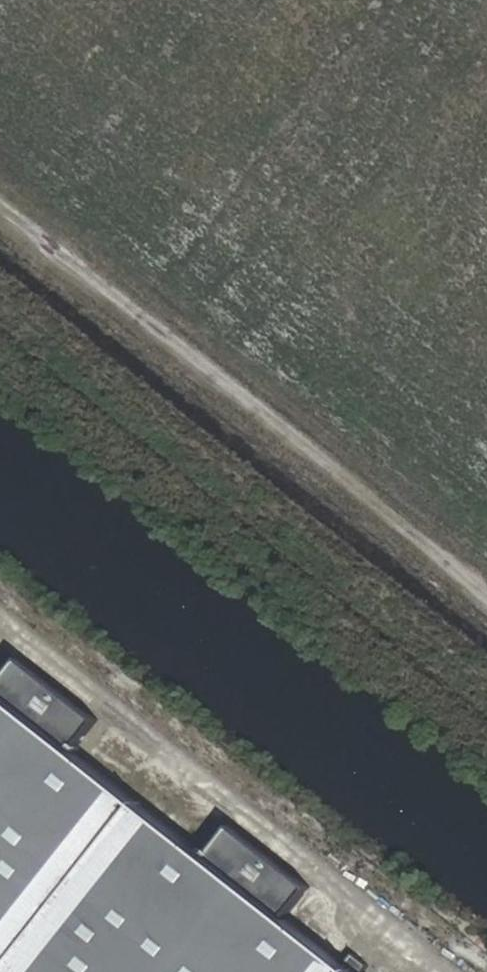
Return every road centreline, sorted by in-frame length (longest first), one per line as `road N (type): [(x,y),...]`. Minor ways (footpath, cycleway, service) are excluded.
road 1 (track): [(486,591),(0,202)]
road 2 (track): [(486,685),(0,297)]

